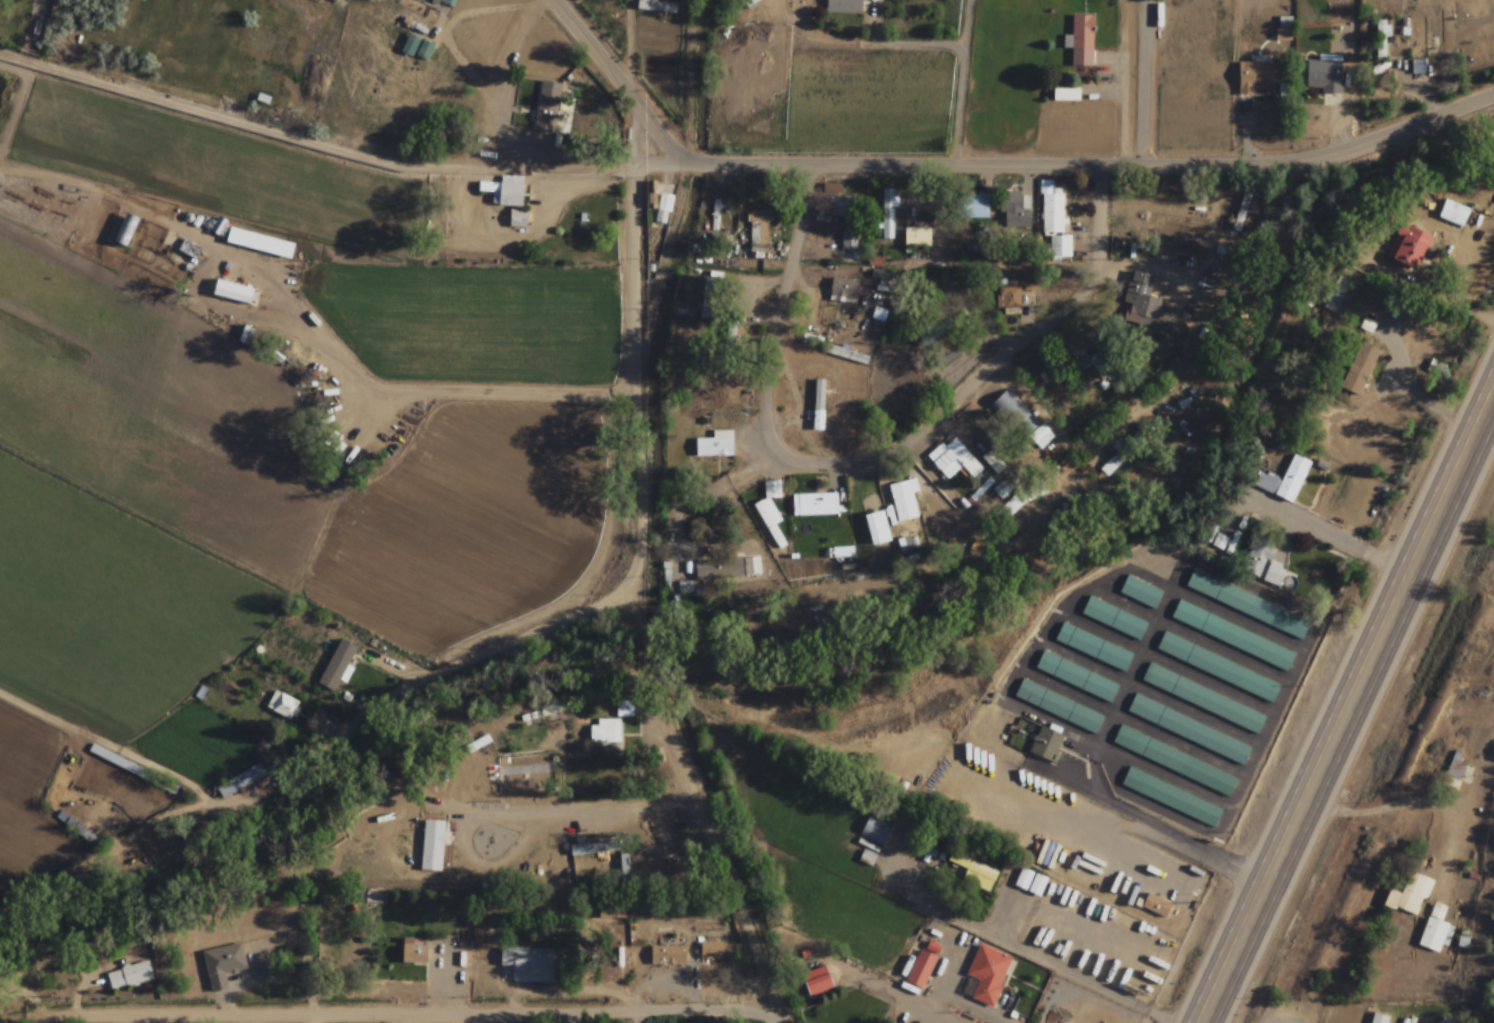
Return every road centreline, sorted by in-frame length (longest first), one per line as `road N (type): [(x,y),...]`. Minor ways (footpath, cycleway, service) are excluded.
road 1 (residential): [(633,170),(640,539),(625,591),(448,671),(225,806),(0,693)]
road 2 (tertiary): [(1493,97),(1298,161),(633,170)]
road 3 (residential): [(775,1022),(734,1011),(0,1019)]
road 4 (trunk): [(1493,361),(1205,968)]
road 5 (trunk): [(1231,986),(1493,421)]
road 6 (residential): [(799,466),(904,448),(1004,350),(1087,295),(1089,199)]
road 7 (residential): [(802,165),(795,241),(760,387),(768,437),(799,466)]
road 8 (tertiary): [(695,165),(673,155),(550,0)]
road 9 (residential): [(1311,812),(1422,802),(1437,808),(1450,832),(1440,894)]

